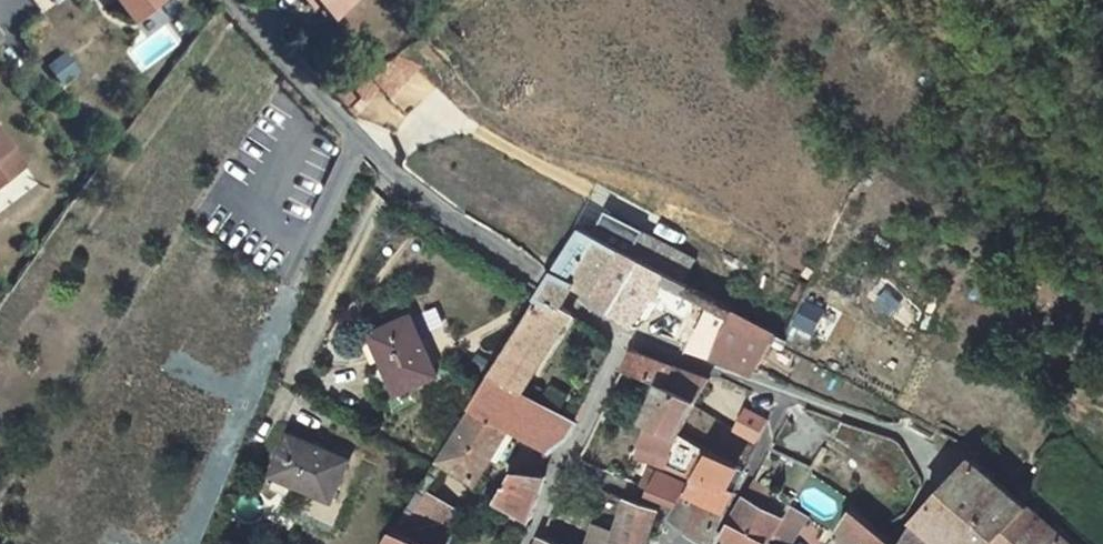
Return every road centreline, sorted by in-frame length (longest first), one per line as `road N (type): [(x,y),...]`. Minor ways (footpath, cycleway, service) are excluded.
road 1 (residential): [(227,0),(363,146),(549,282)]
road 2 (residential): [(907,527),(936,479),(904,433),(627,338)]
road 3 (residential): [(568,463),(667,504),(671,535),(681,543)]
road 4 (residential): [(568,463),(627,338)]

